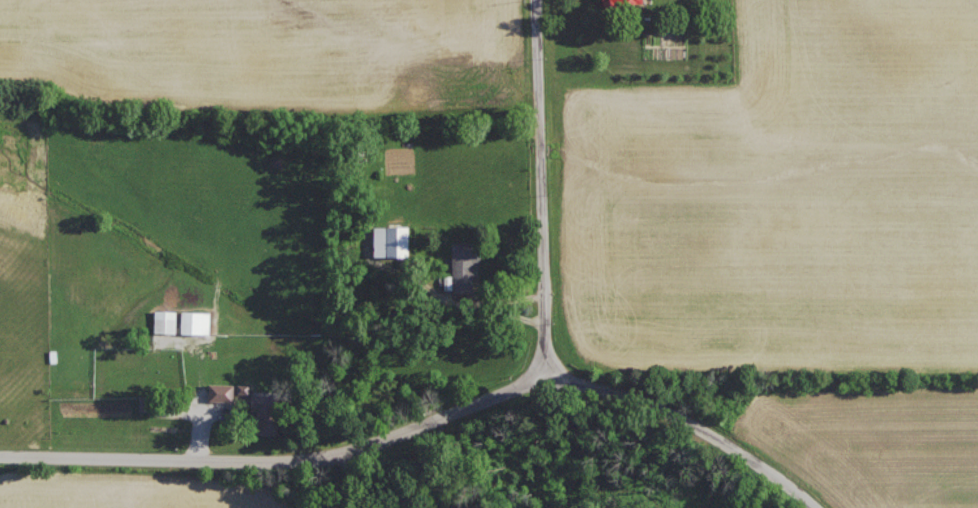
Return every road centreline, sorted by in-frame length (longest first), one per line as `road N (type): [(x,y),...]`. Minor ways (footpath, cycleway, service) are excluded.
road 1 (residential): [(0,455),(325,457),(545,379)]
road 2 (residential): [(535,0),(545,379)]
road 3 (residential): [(813,507),(667,410),(545,379)]

